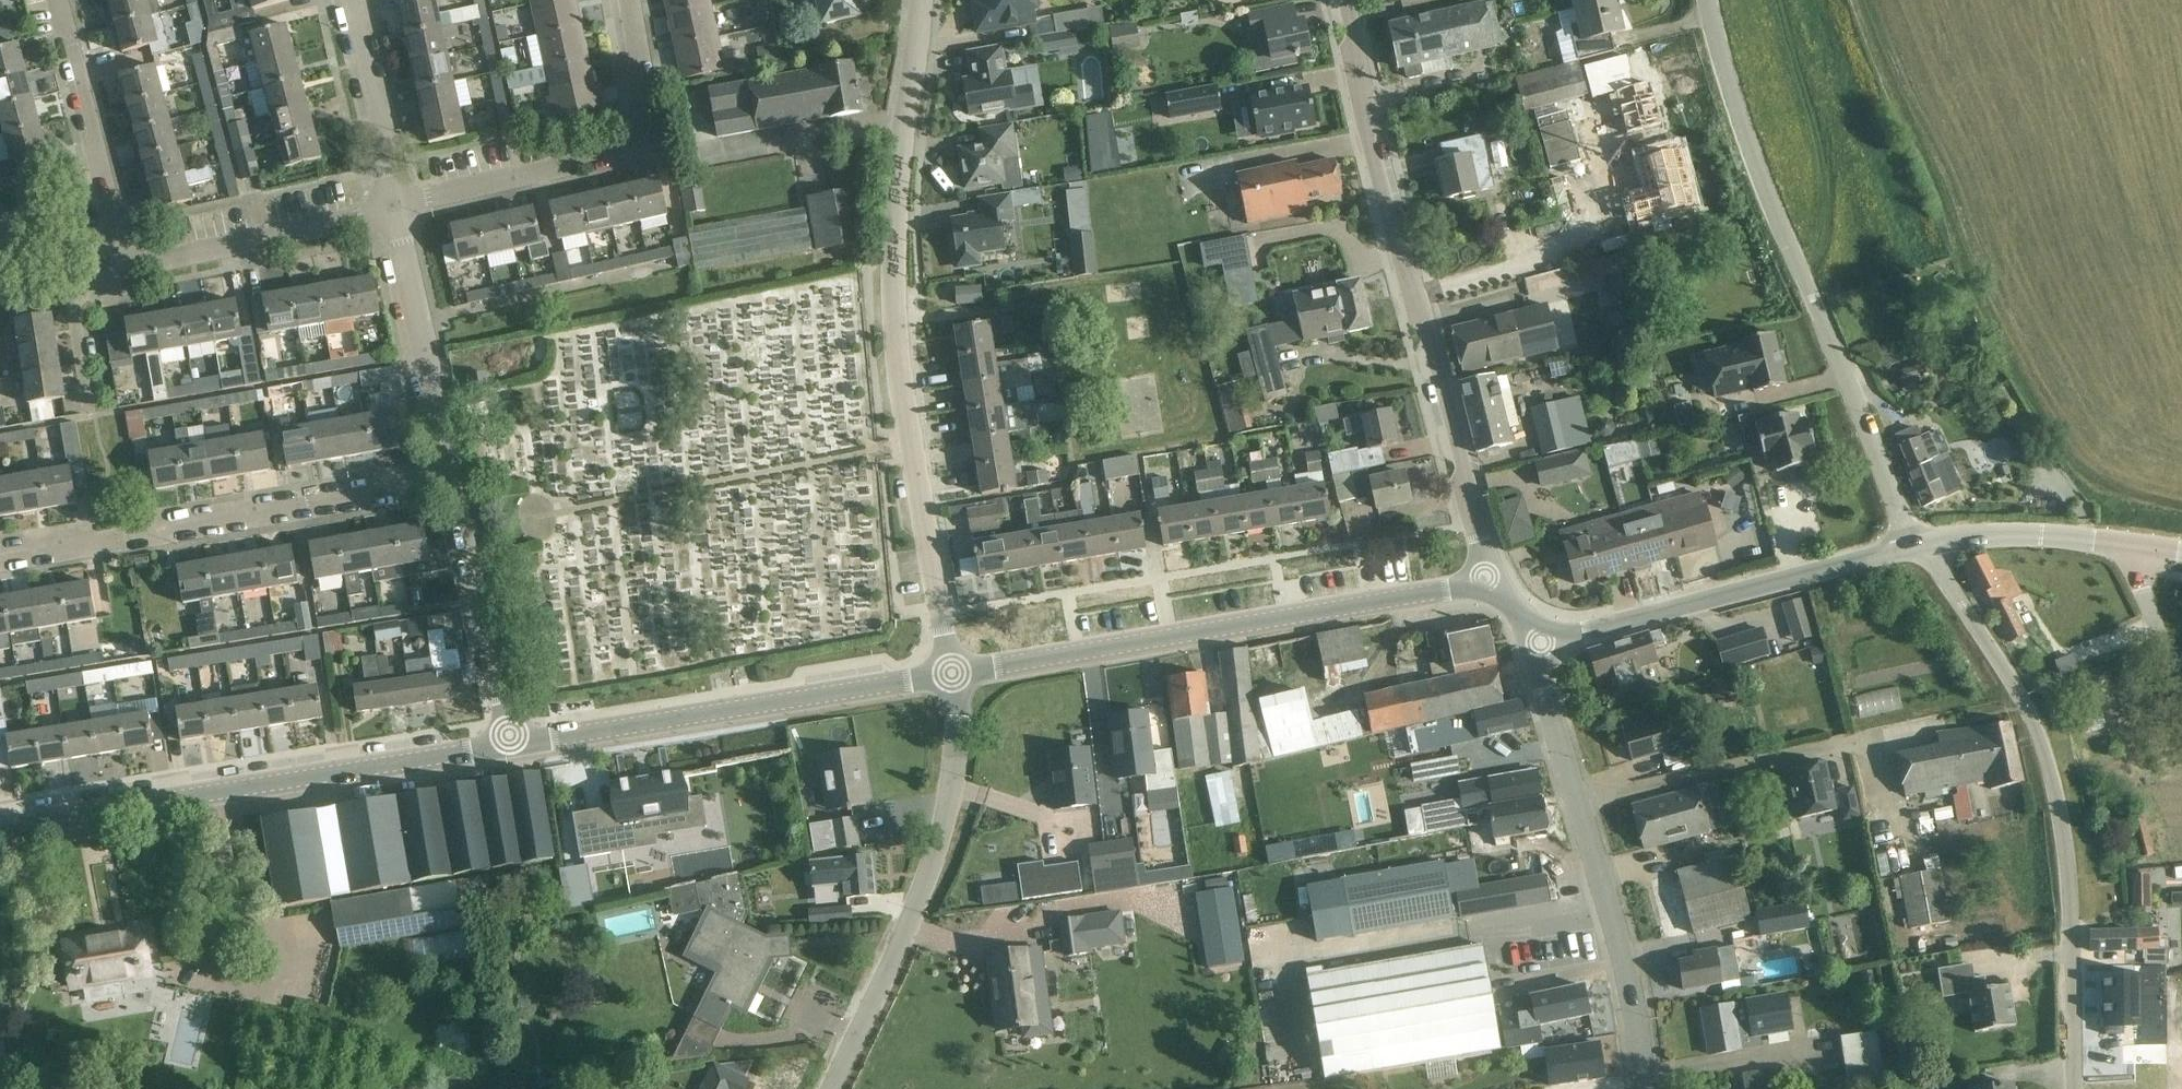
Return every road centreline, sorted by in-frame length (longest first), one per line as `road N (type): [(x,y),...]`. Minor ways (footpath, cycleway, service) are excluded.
road 1 (residential): [(950,674),(898,320),(901,147),(922,0)]
road 2 (residential): [(1491,585),(1343,0)]
road 3 (unclassified): [(2084,1088),(2051,777),(2019,696),(1912,543)]
road 4 (residential): [(1912,543),(1747,149),(1707,0)]
road 5 (unclassified): [(950,674),(1491,585)]
road 6 (unclassified): [(0,827),(514,743)]
road 7 (residential): [(0,553),(452,474)]
road 8 (unclassified): [(1643,1088),(1626,965),(1533,644)]
road 9 (unclassified): [(514,743),(950,674)]
road 10 (unclassified): [(830,1088),(944,834),(958,732),(950,674)]
road 11 (residential): [(393,205),(644,143),(651,116),(629,0)]
road 12 (unclassified): [(1533,644),(1912,543)]
road 13 (residential): [(58,0),(125,271)]
road 14 (residential): [(514,743),(452,474)]
road 15 (residential): [(125,271),(393,205)]
road 16 (residential): [(452,474),(393,205)]
road 17 (unclassified): [(2123,550),(2033,537),(1912,543)]
road 18 (residential): [(393,205),(346,0)]
road 19 (unclassified): [(2123,550),(2181,685)]
road 20 (residential): [(0,292),(125,271)]

